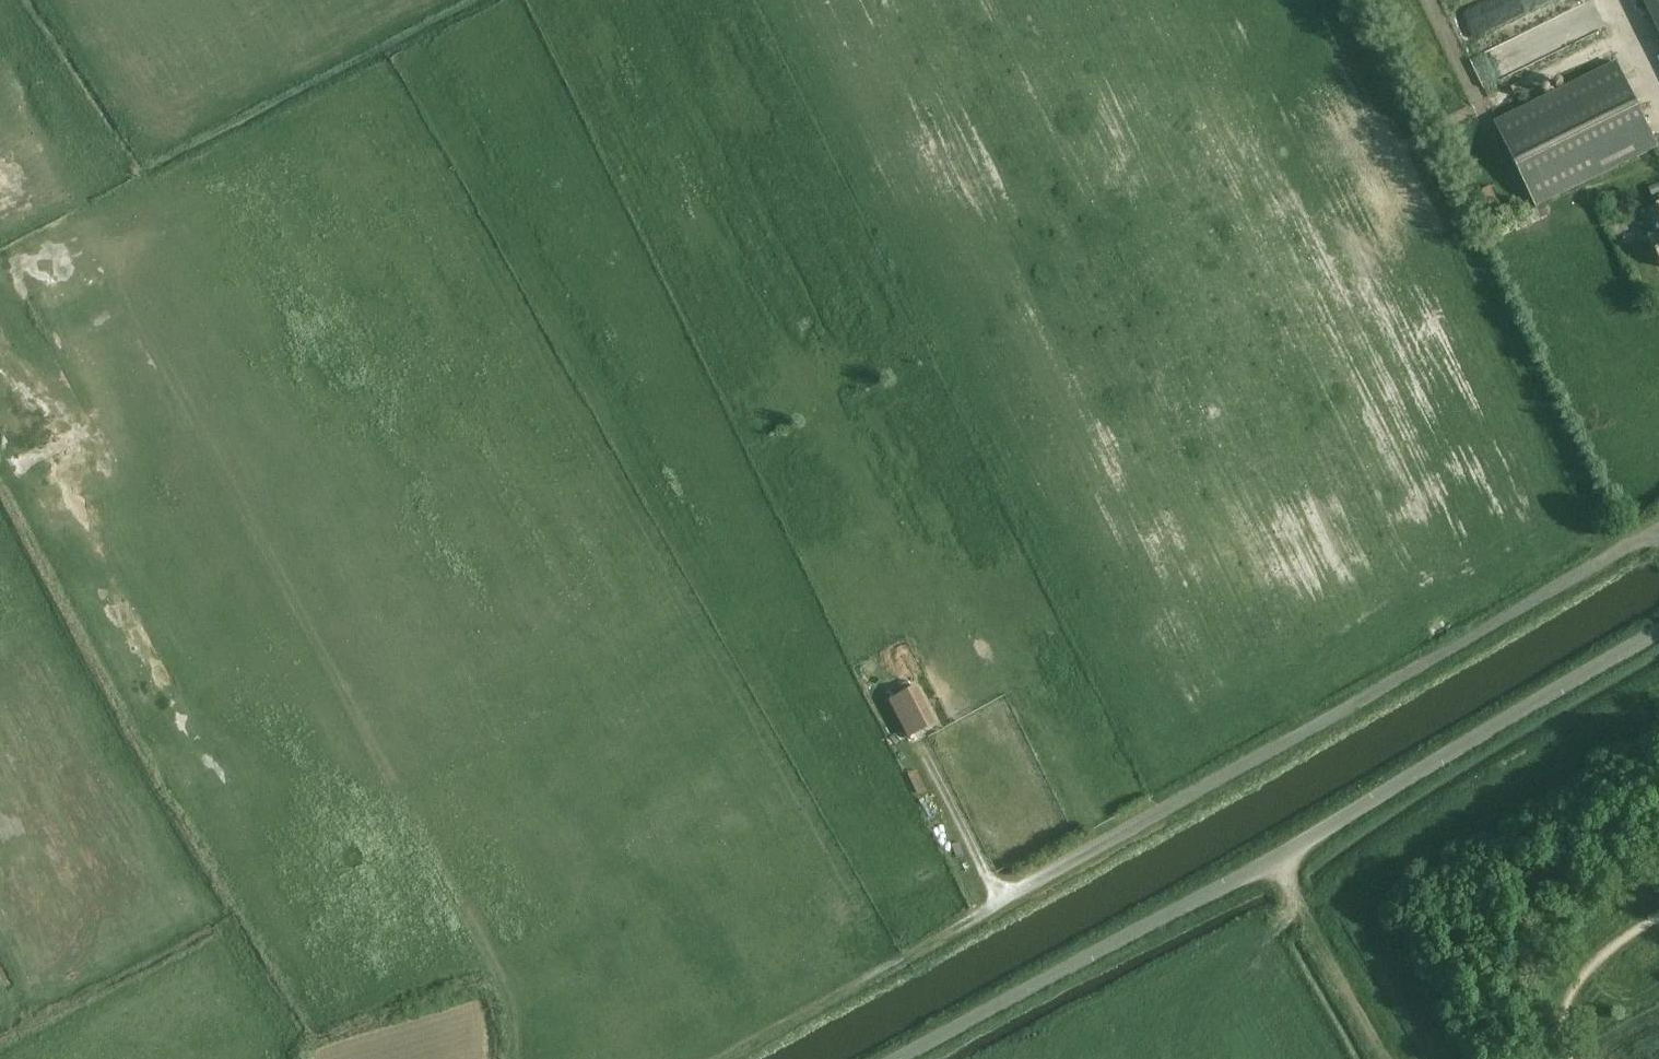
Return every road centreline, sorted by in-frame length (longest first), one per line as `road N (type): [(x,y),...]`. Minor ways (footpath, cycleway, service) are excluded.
road 1 (unclassified): [(908,1058),(1274,865),(1658,632)]
road 2 (track): [(721,1058),(1003,903)]

